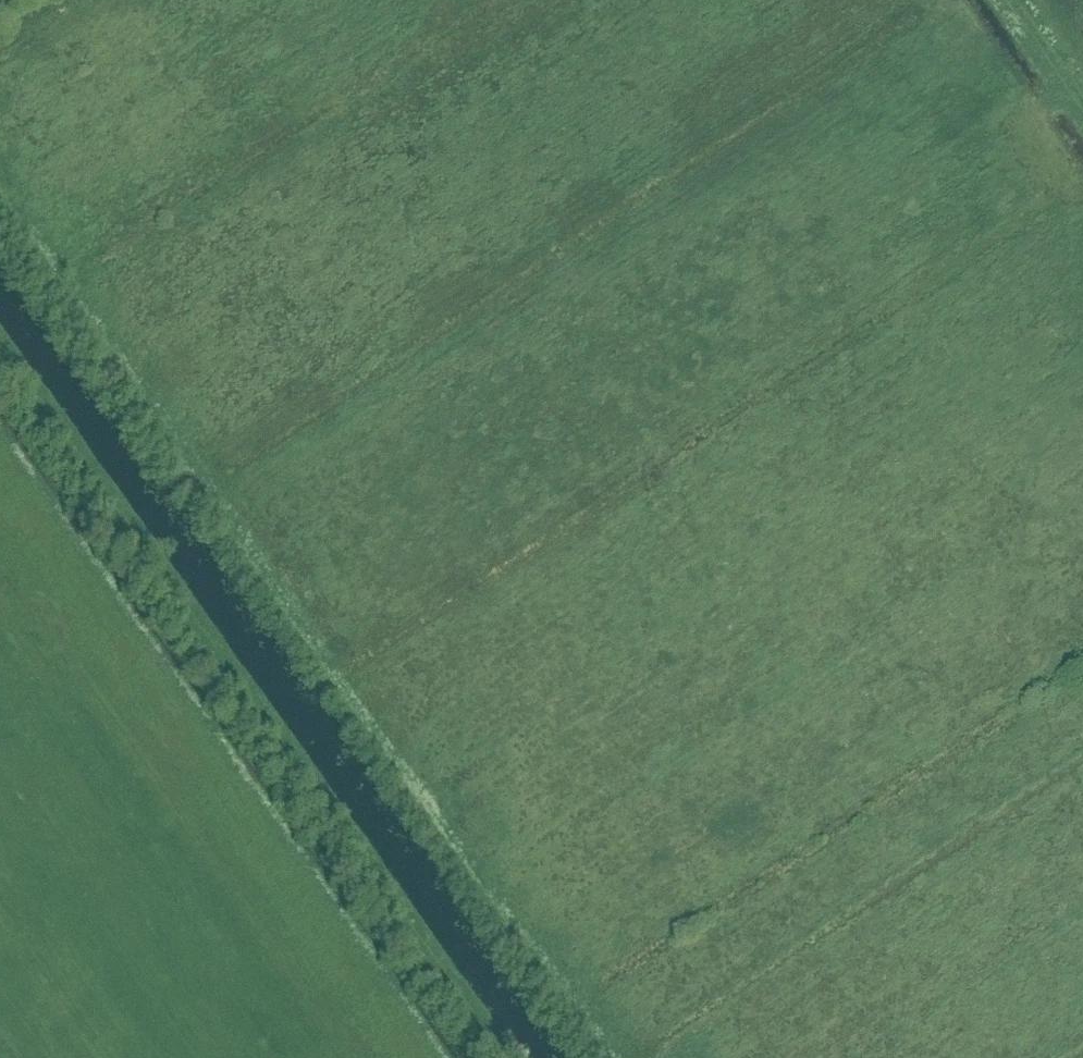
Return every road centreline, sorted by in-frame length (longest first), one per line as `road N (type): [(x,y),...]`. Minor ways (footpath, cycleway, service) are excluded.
road 1 (track): [(1007,0),(1082,110)]

